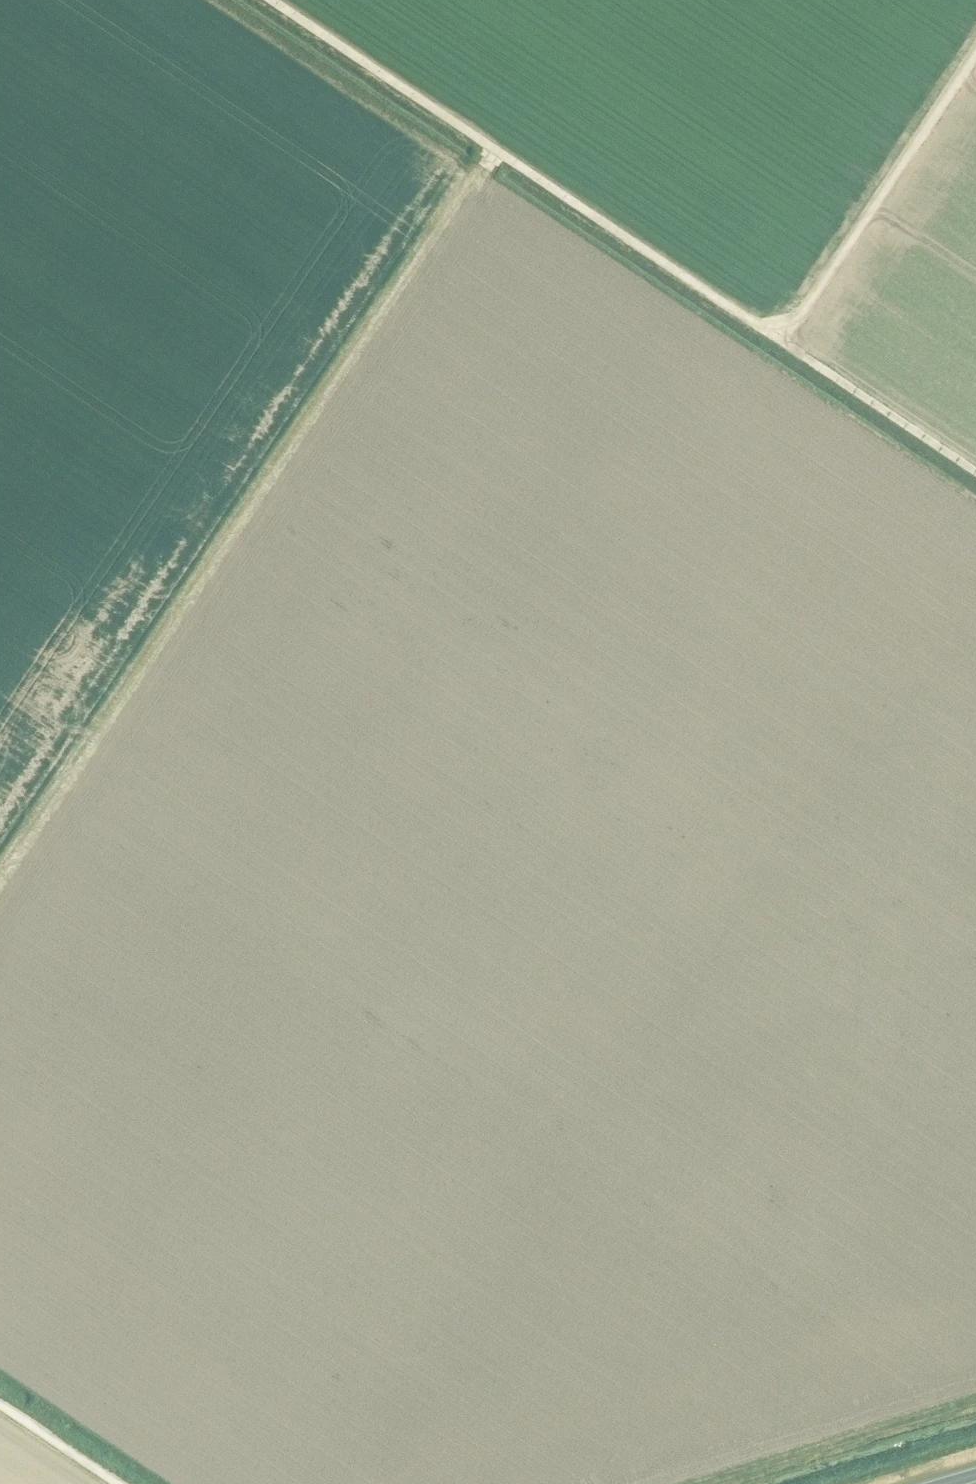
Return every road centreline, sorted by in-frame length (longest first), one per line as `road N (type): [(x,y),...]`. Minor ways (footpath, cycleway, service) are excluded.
road 1 (track): [(120,1483),(0,1402)]

